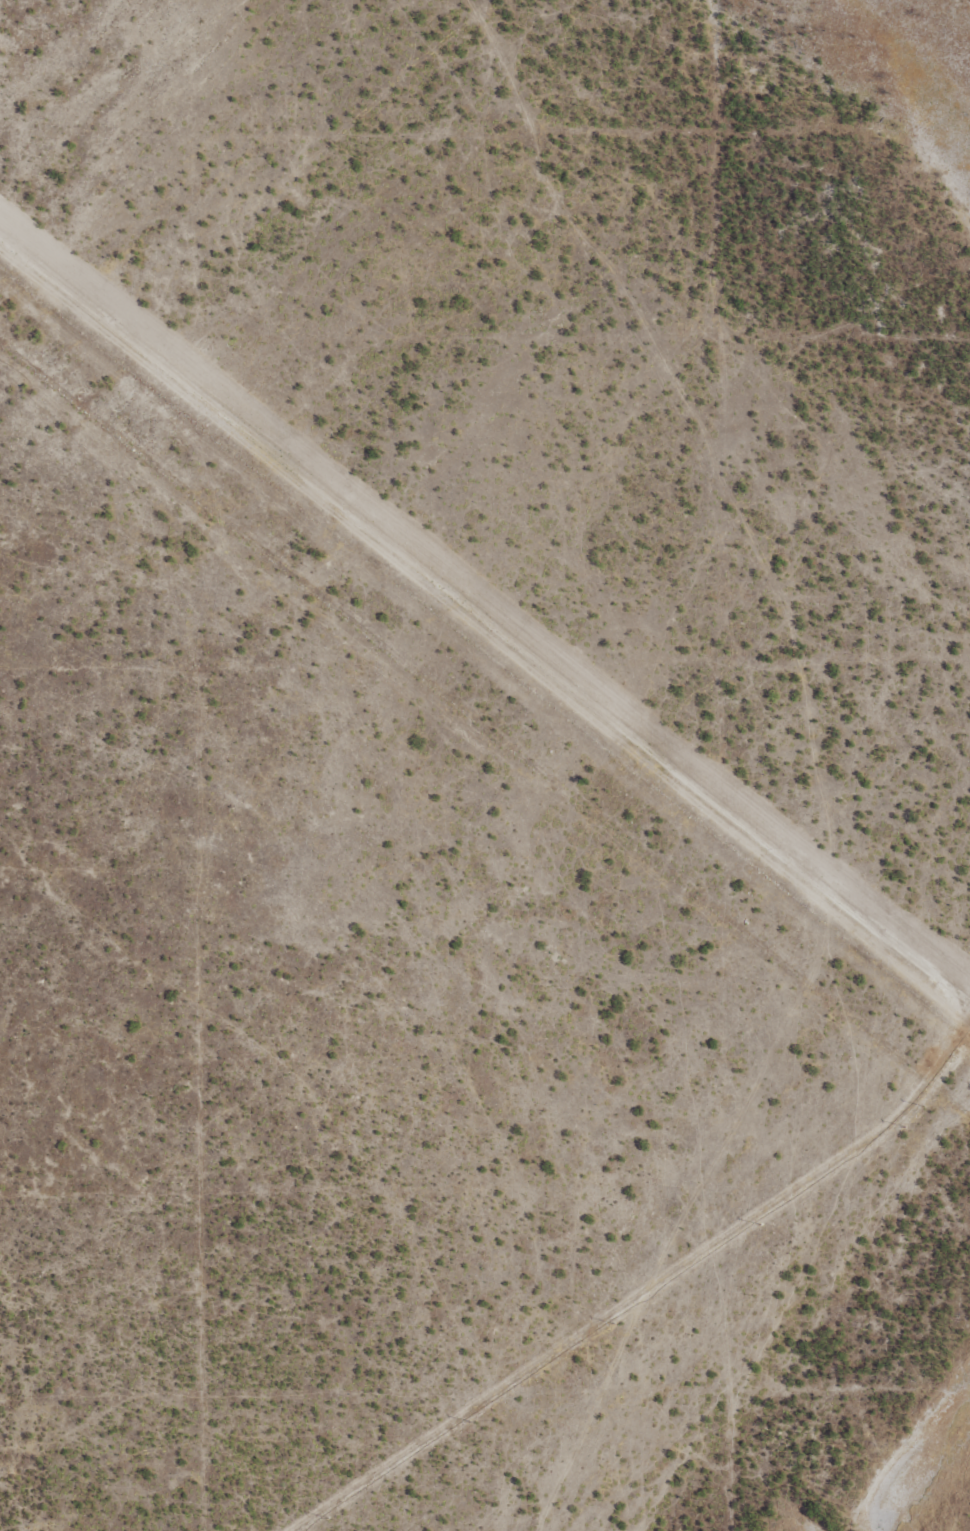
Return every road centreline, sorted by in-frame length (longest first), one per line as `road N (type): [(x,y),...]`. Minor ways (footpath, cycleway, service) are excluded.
road 1 (track): [(459,0),(475,15),(529,120),(554,194),(569,204),(718,623),(743,668),(773,823),(783,1032),(758,1107),(619,1326),(508,1530)]

